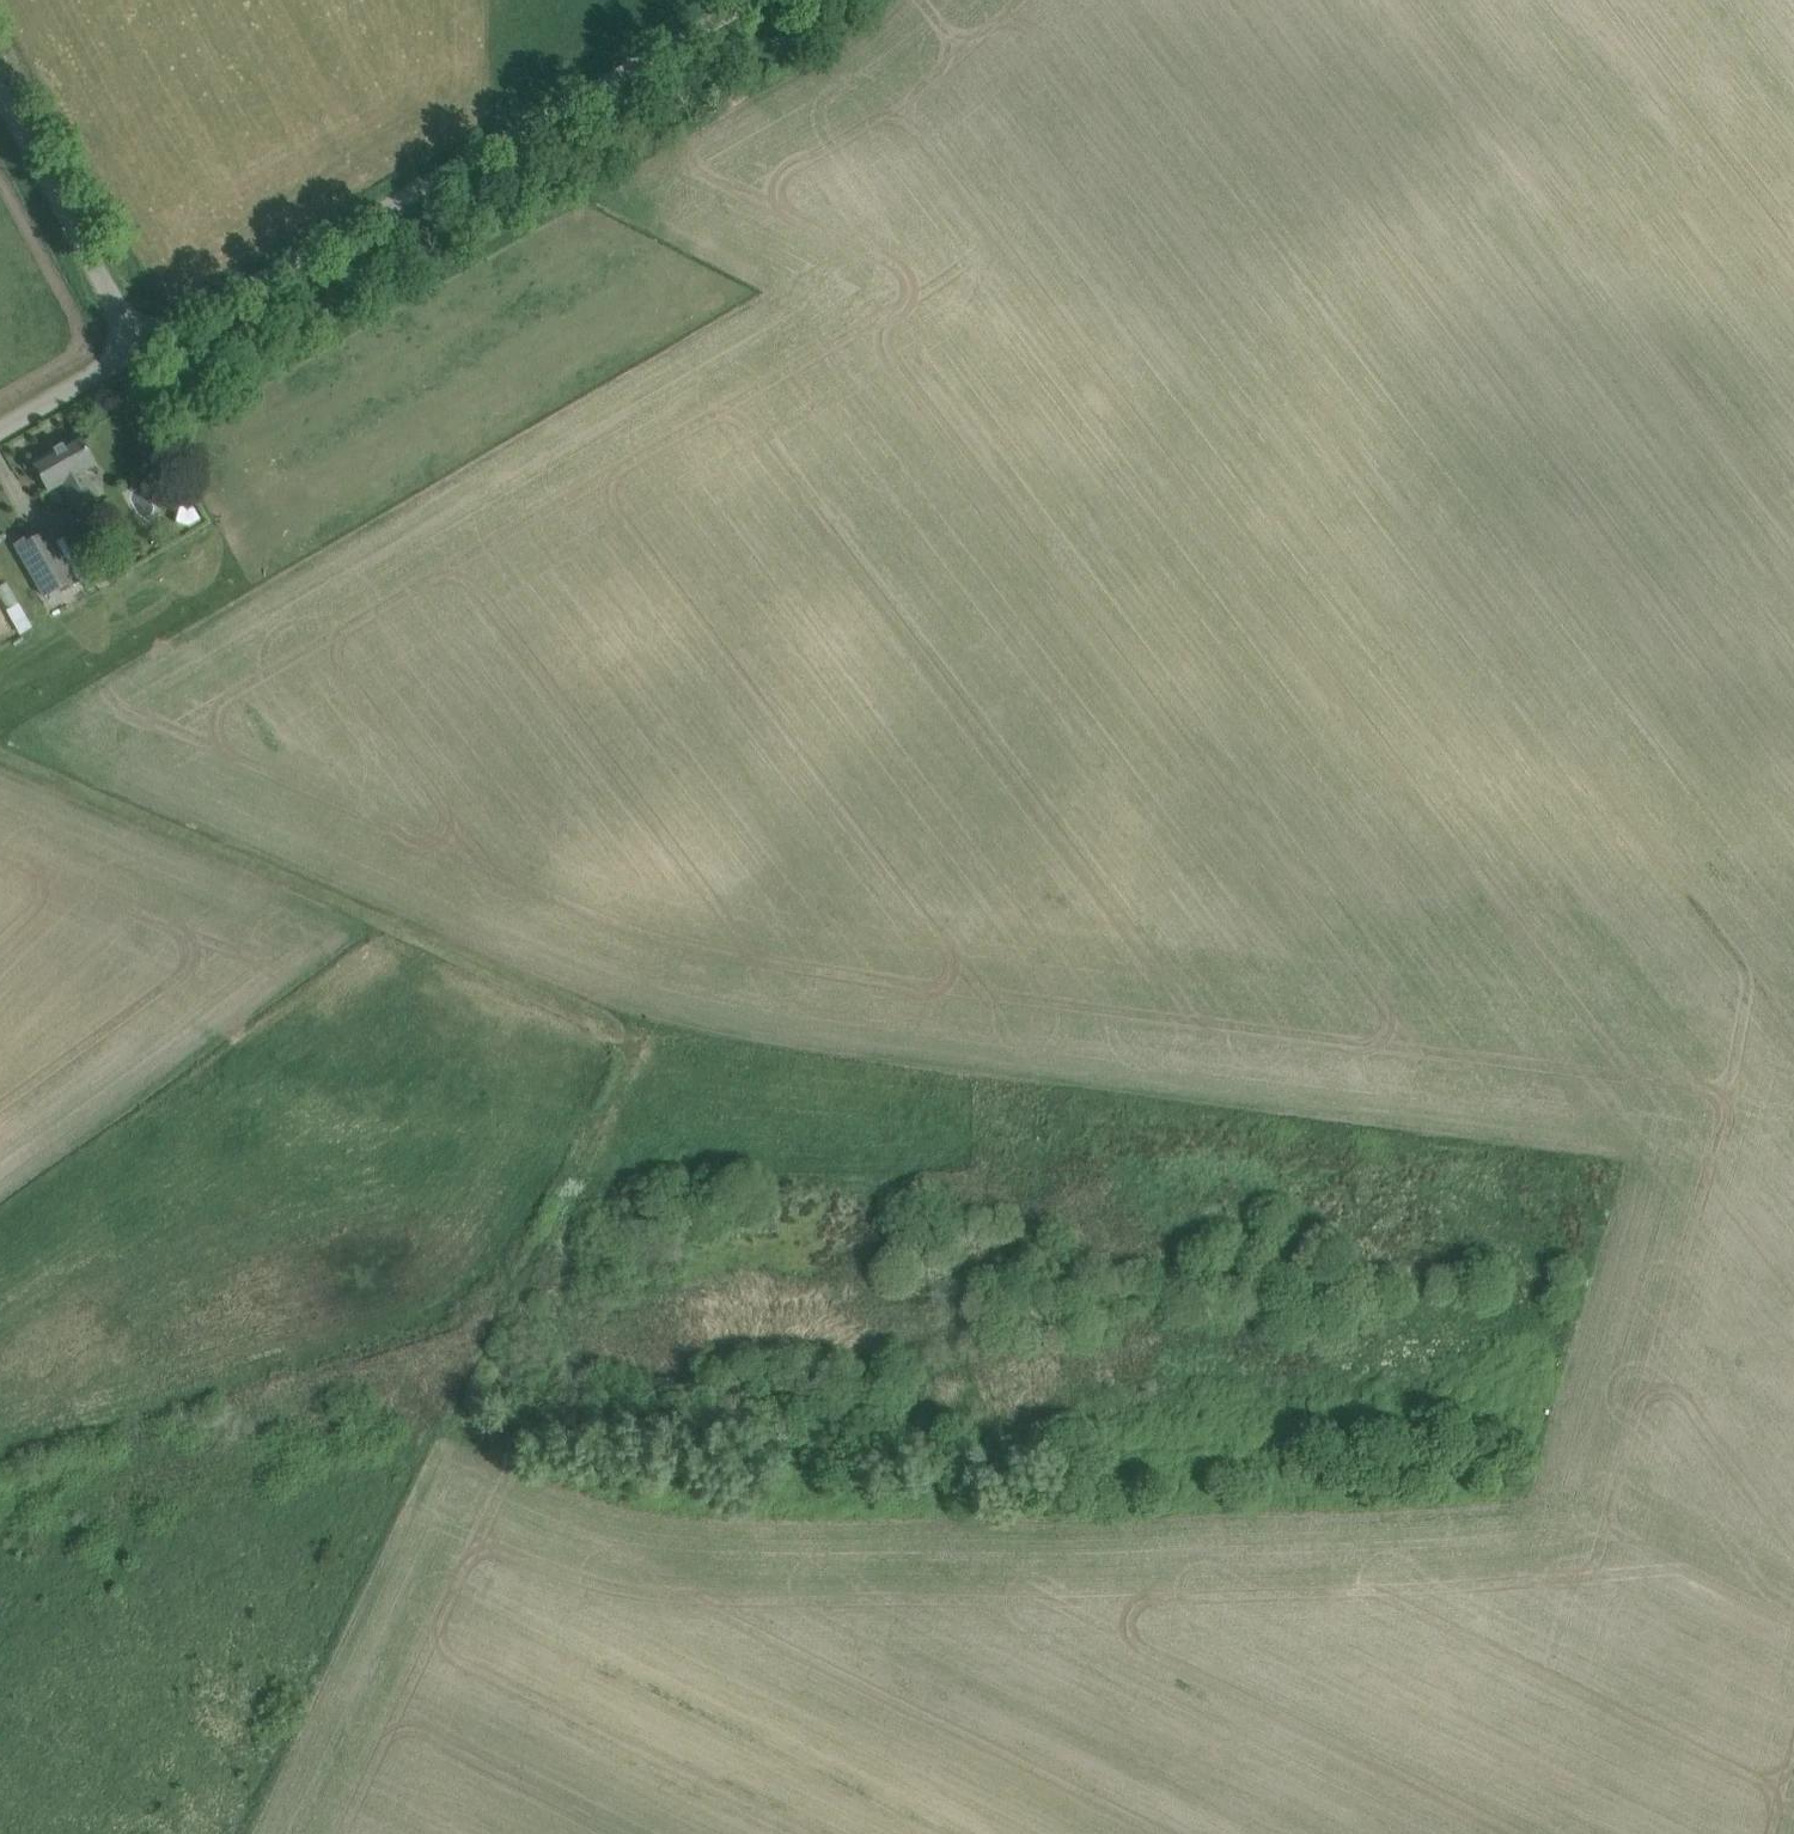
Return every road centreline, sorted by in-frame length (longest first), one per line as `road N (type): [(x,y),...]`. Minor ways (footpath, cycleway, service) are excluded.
road 1 (track): [(416,1474),(611,1068),(604,1020),(587,1004),(0,742)]
road 2 (unclassified): [(147,341),(729,0)]
road 3 (unclassified): [(147,341),(0,73)]
road 4 (unclassified): [(0,427),(147,341)]

